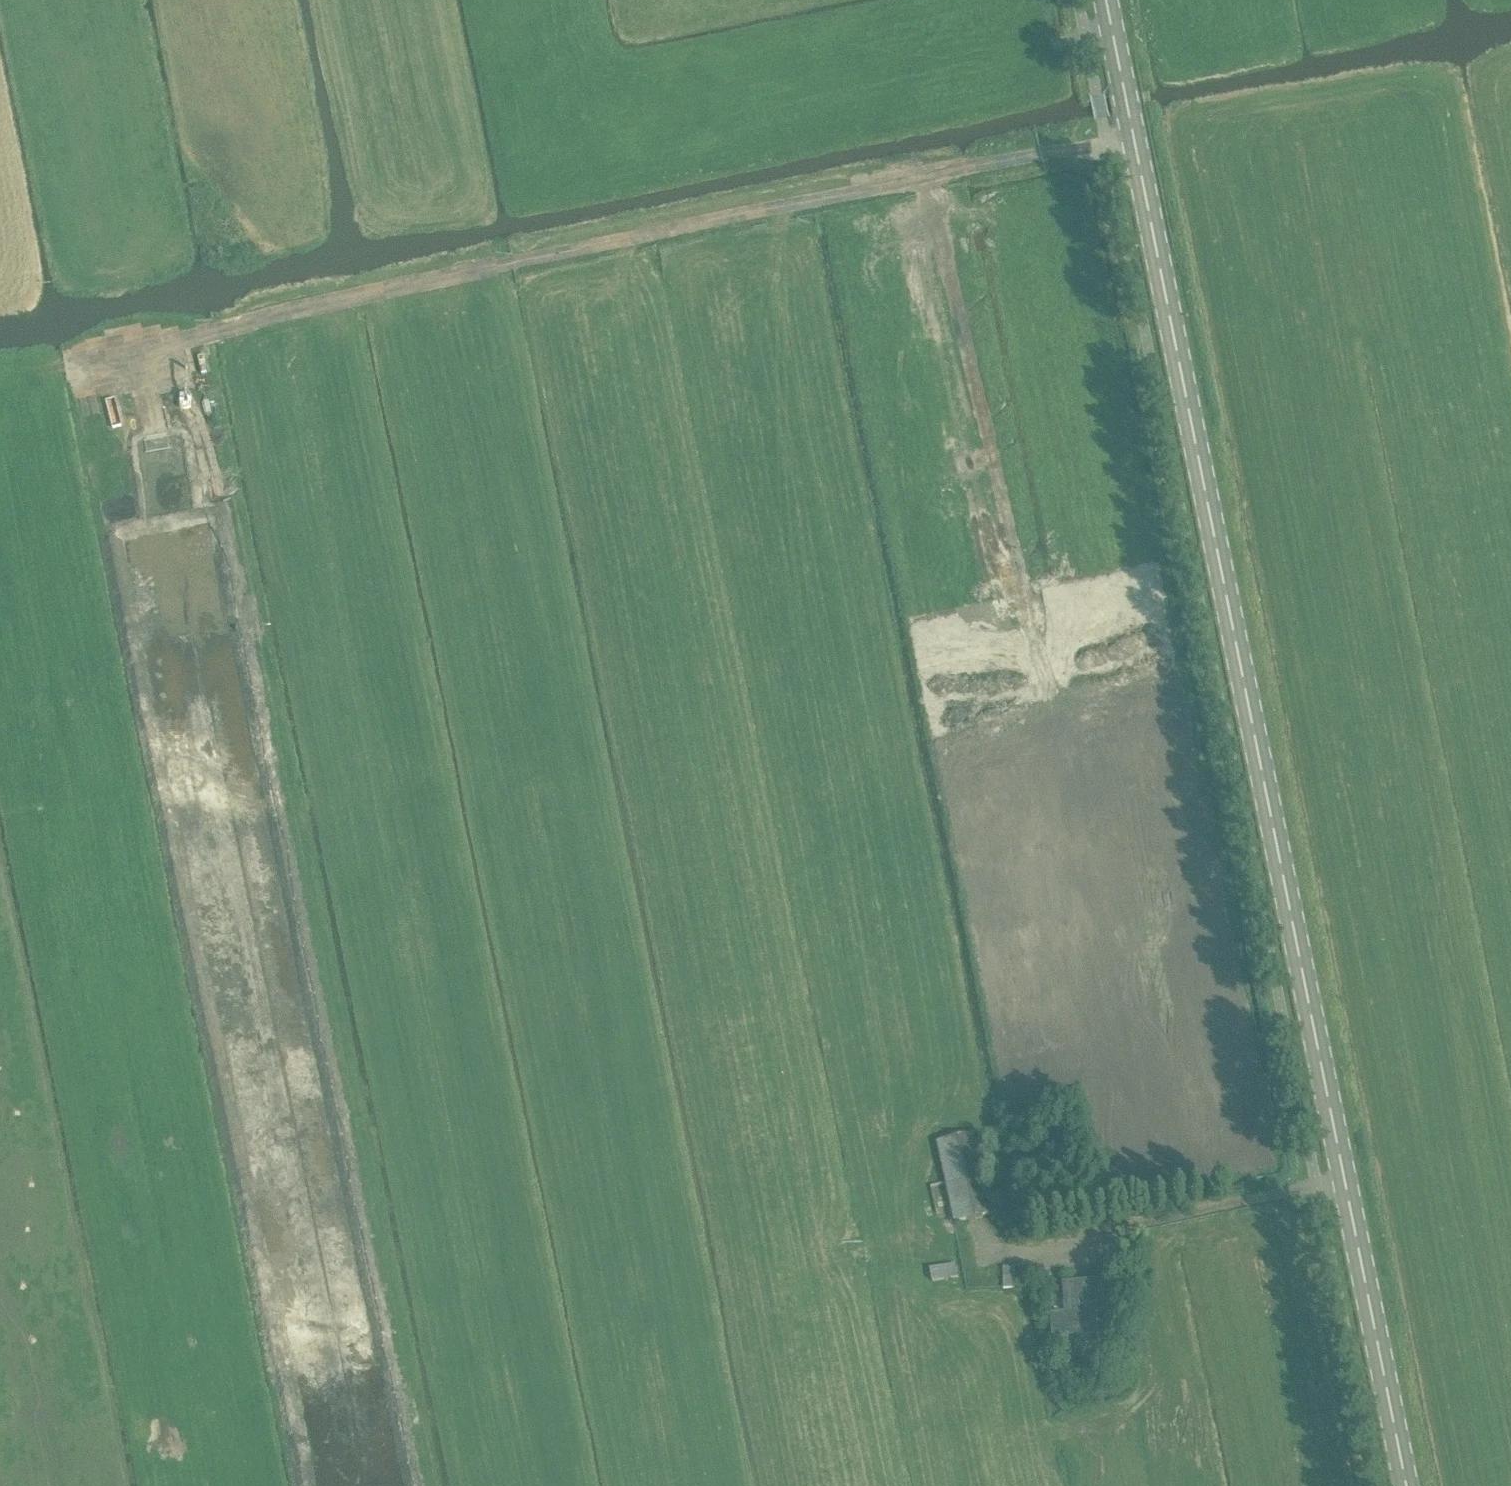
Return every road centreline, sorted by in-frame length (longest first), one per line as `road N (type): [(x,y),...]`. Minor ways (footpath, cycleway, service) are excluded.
road 1 (primary): [(1405,1485),(1106,0)]
road 2 (track): [(495,268),(1105,141)]

